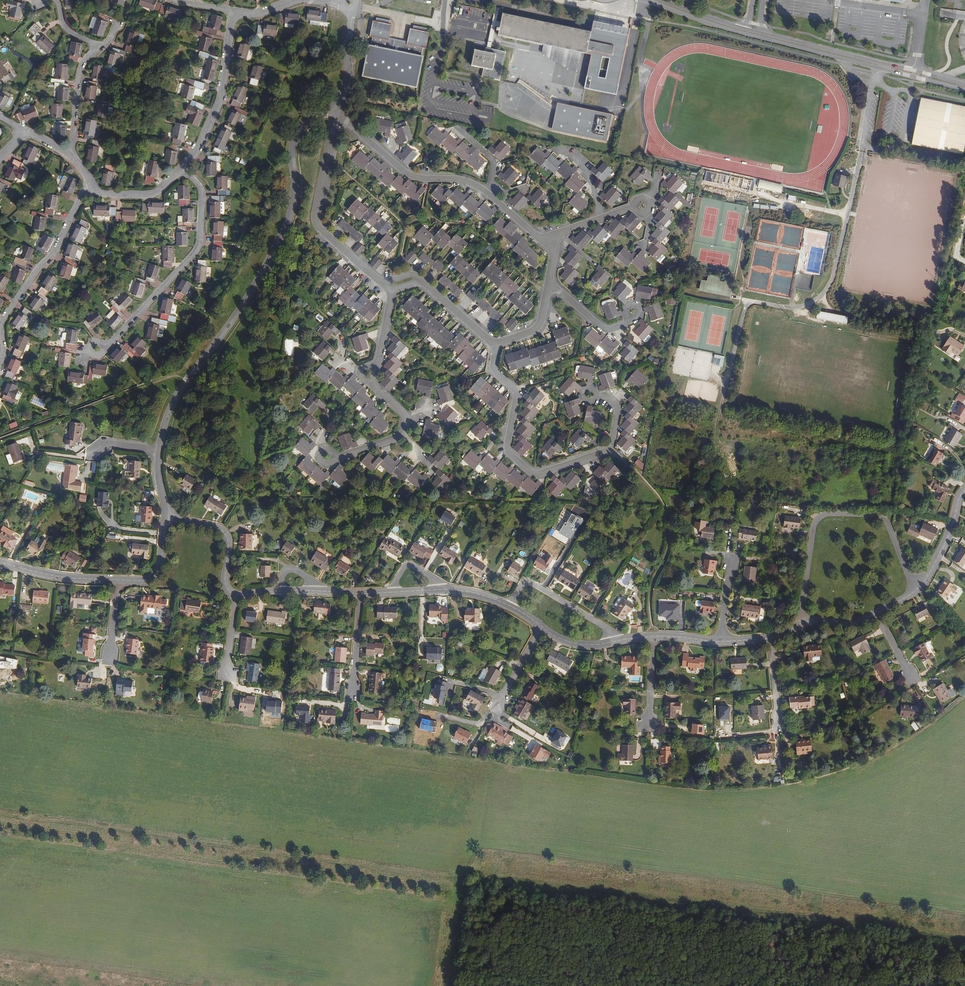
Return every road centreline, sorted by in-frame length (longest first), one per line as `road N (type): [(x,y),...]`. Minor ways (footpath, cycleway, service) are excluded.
road 1 (residential): [(335,116),(301,125),(284,231),(232,321),(175,396),(155,449)]
road 2 (secondary): [(644,0),(964,90)]
road 3 (residential): [(494,343),(496,374),(516,391),(507,449),(533,474),(612,449),(618,412),(603,395),(590,395)]
road 4 (residential): [(919,588),(881,517),(831,514),(814,525),(804,622)]
road 5 (residential): [(183,167),(201,194),(198,249),(100,355),(87,352)]
road 6 (secondary): [(964,84),(760,33)]
road 7 (residential): [(335,116),(316,224),(388,286)]
road 8 (residential): [(335,116),(410,175),(461,179),(489,194)]
road 9 (residential): [(92,189),(0,328)]
road 10 (residential): [(183,167),(220,100),(239,12)]
road 11 (residential): [(613,642),(609,632),(529,583),(508,607)]
road 12 (residential): [(494,343),(426,285),(413,279),(388,286)]
road 13 (residential): [(237,596),(226,583),(225,533),(167,518)]

